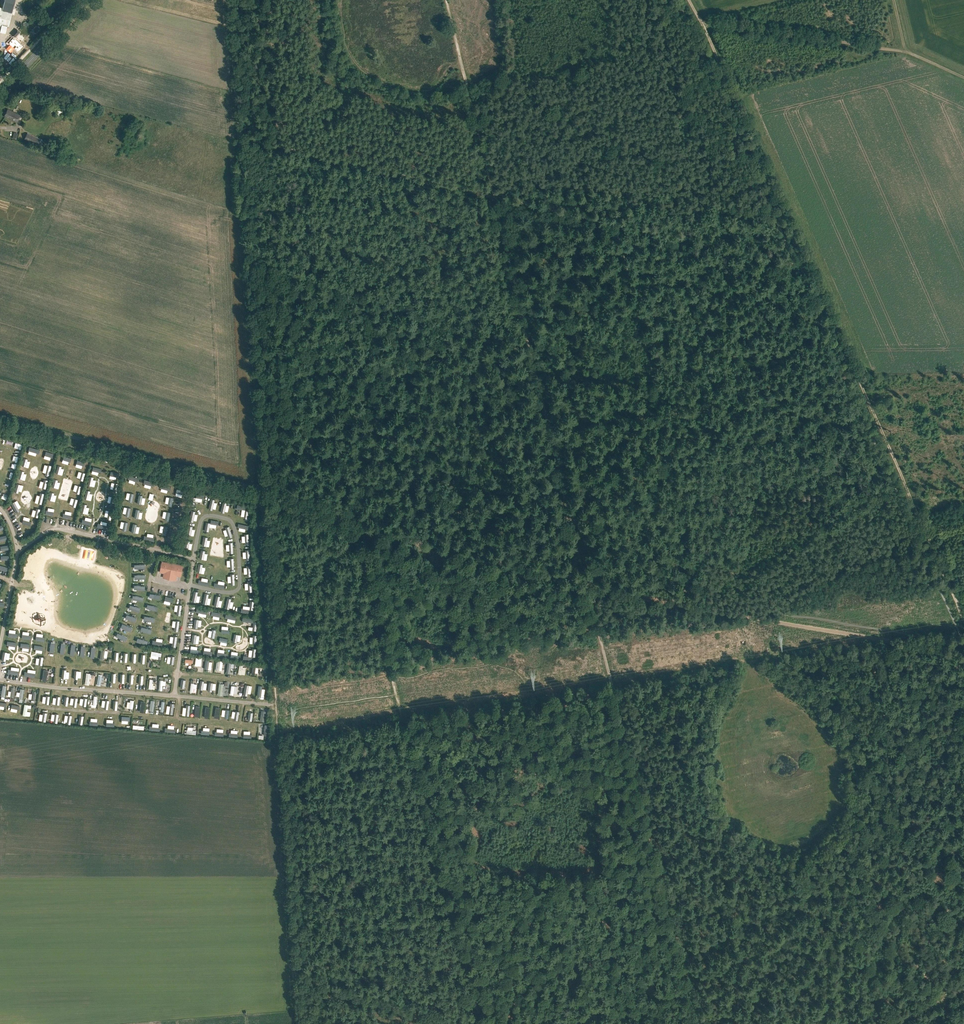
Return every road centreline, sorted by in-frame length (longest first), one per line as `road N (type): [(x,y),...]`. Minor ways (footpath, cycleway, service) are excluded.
road 1 (track): [(678,957),(526,328)]
road 2 (track): [(228,0),(260,489)]
road 3 (track): [(963,621),(806,265)]
road 4 (track): [(397,693),(482,1023)]
road 5 (track): [(711,610),(592,589),(393,534)]
road 6 (track): [(933,775),(882,849),(857,855),(799,905),(678,957)]
road 7 (track): [(276,715),(297,1023)]
road 8 (unclassified): [(260,489),(0,417)]
road 9 (track): [(494,195),(238,138)]
road 10 (track): [(262,498),(276,715)]
road 11 (track): [(711,610),(921,648)]
road 12 (track): [(700,20),(905,51)]
road 13 (track): [(618,222),(806,265)]
road 14 (track): [(195,551),(204,518),(230,520),(240,584),(232,593),(190,586)]
road 15 (track): [(359,513),(394,681)]
road 16 (track): [(294,977),(441,1023)]
road 17 (track): [(757,152),(700,20)]
road 18 (track): [(494,195),(526,328)]
road 19 (track): [(393,534),(262,498)]
road 20 (track): [(462,64),(494,195)]
road 21 (tertiary): [(0,94),(87,0)]
road 22 (track): [(921,648),(933,775)]
road 23 (track): [(494,195),(618,222)]
road 24 (track): [(806,265),(757,152)]
road 25 (track): [(136,715),(257,725)]

